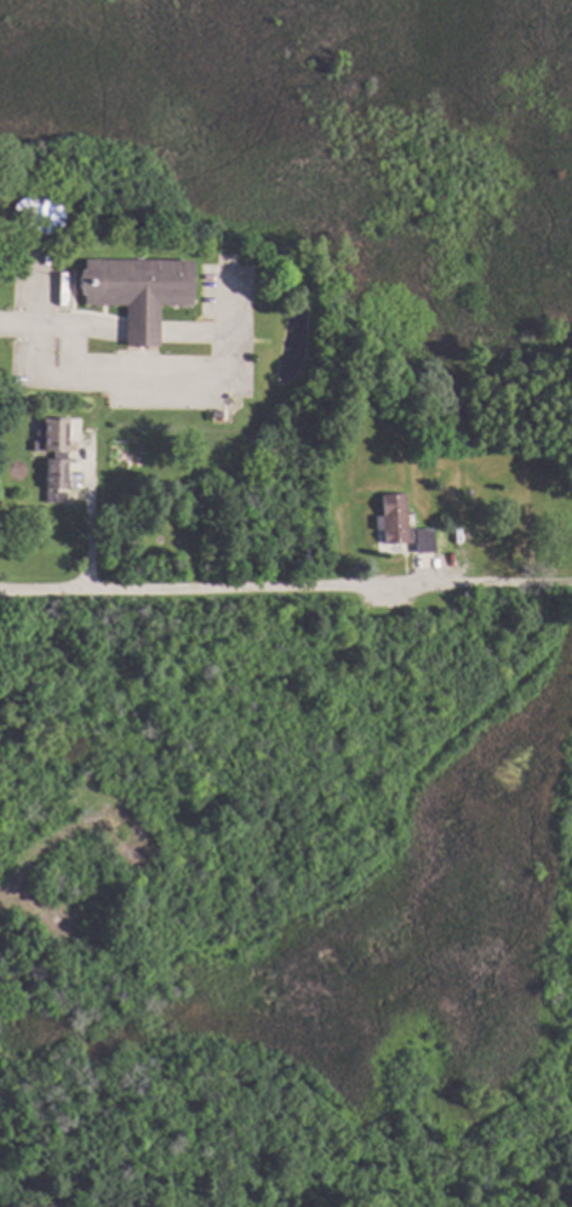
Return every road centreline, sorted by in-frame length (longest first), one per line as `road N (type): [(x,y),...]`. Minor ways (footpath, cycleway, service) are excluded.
road 1 (residential): [(0,588),(571,580)]

